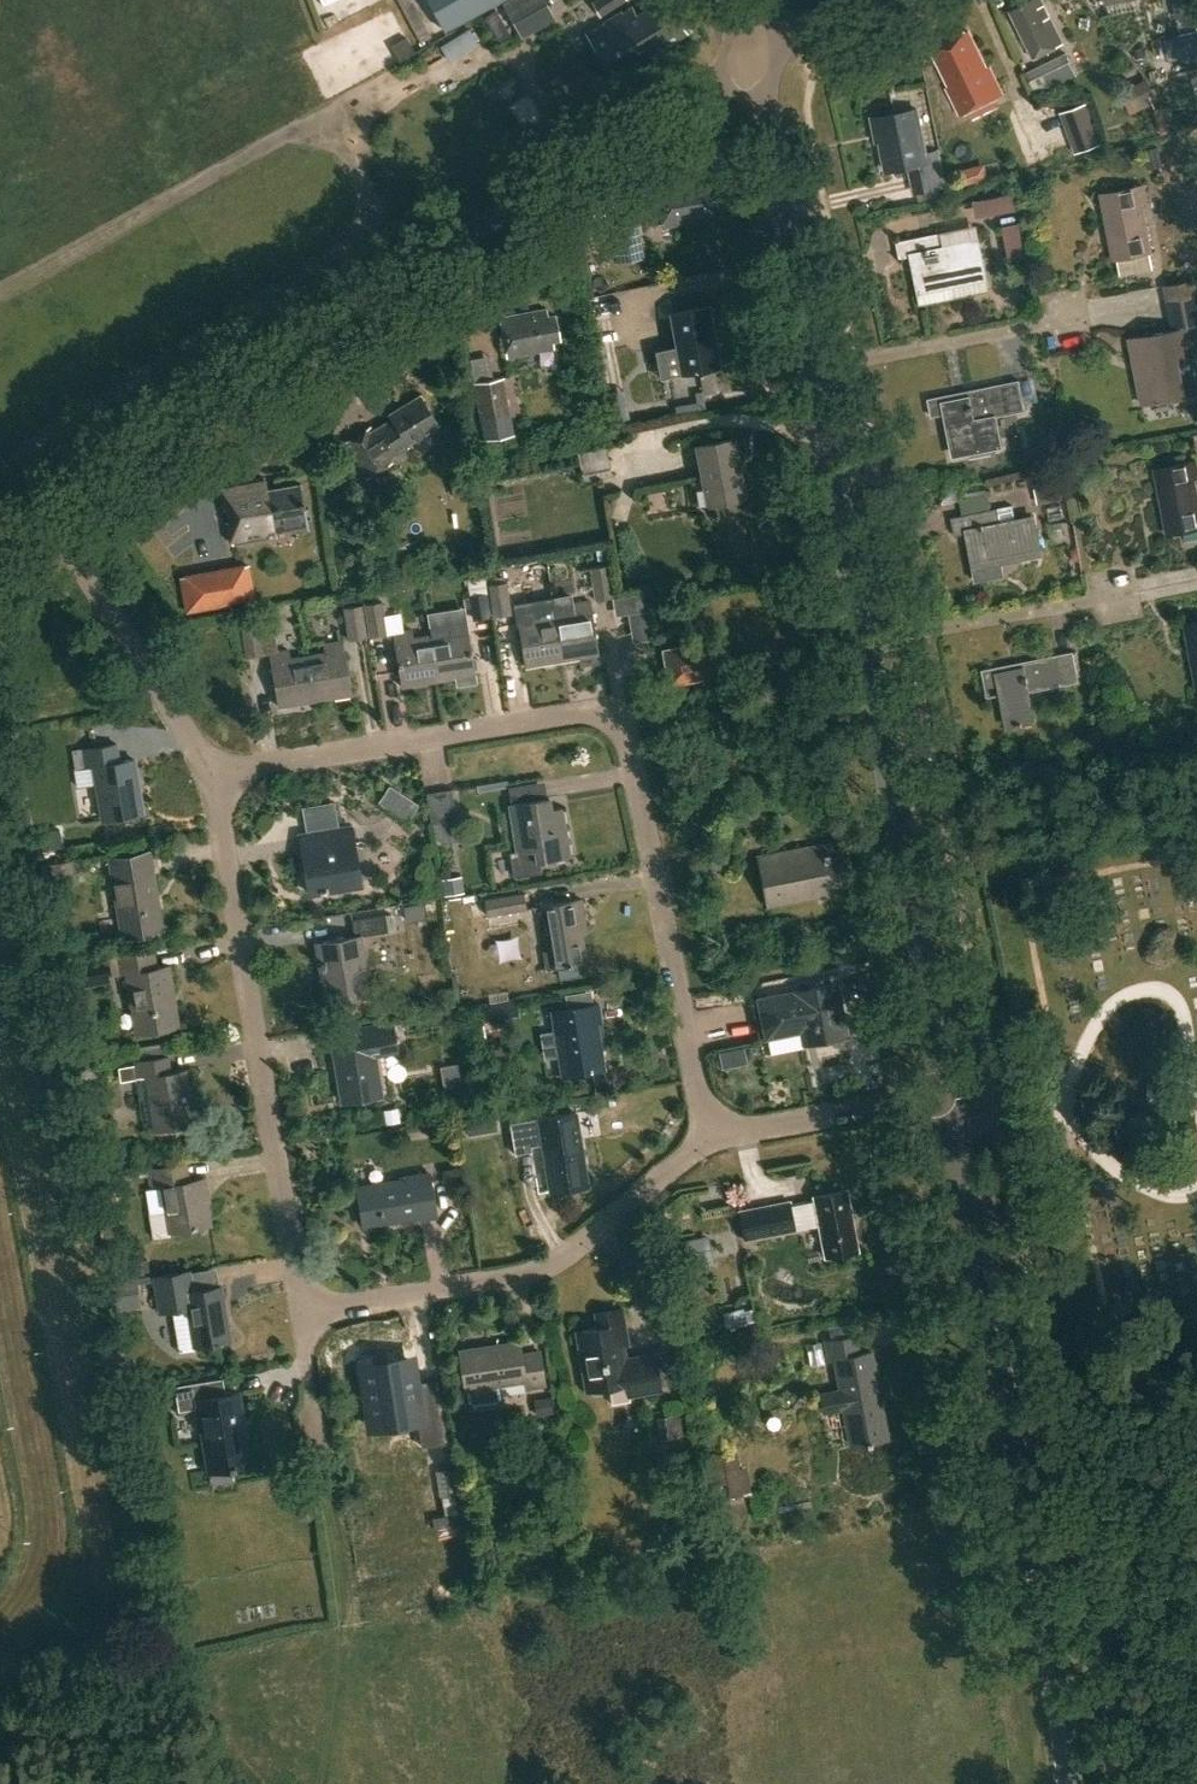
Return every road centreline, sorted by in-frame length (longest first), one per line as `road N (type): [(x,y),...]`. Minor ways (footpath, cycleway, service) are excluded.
road 1 (residential): [(709,1138),(631,743),(599,709),(212,772)]
road 2 (unclassified): [(42,500),(754,54)]
road 3 (tertiary): [(1068,1783),(948,1093)]
road 4 (residential): [(302,1312),(212,772)]
road 5 (residential): [(302,1312),(528,1280),(709,1138)]
road 6 (tertiary): [(948,1093),(863,647)]
road 7 (residential): [(212,772),(42,500)]
road 8 (tertiary): [(812,369),(754,54)]
road 9 (tertiary): [(863,647),(812,369)]
road 10 (residential): [(863,647),(1119,598)]
road 11 (residential): [(812,369),(1067,323)]
road 12 (residential): [(948,1093),(709,1138)]

